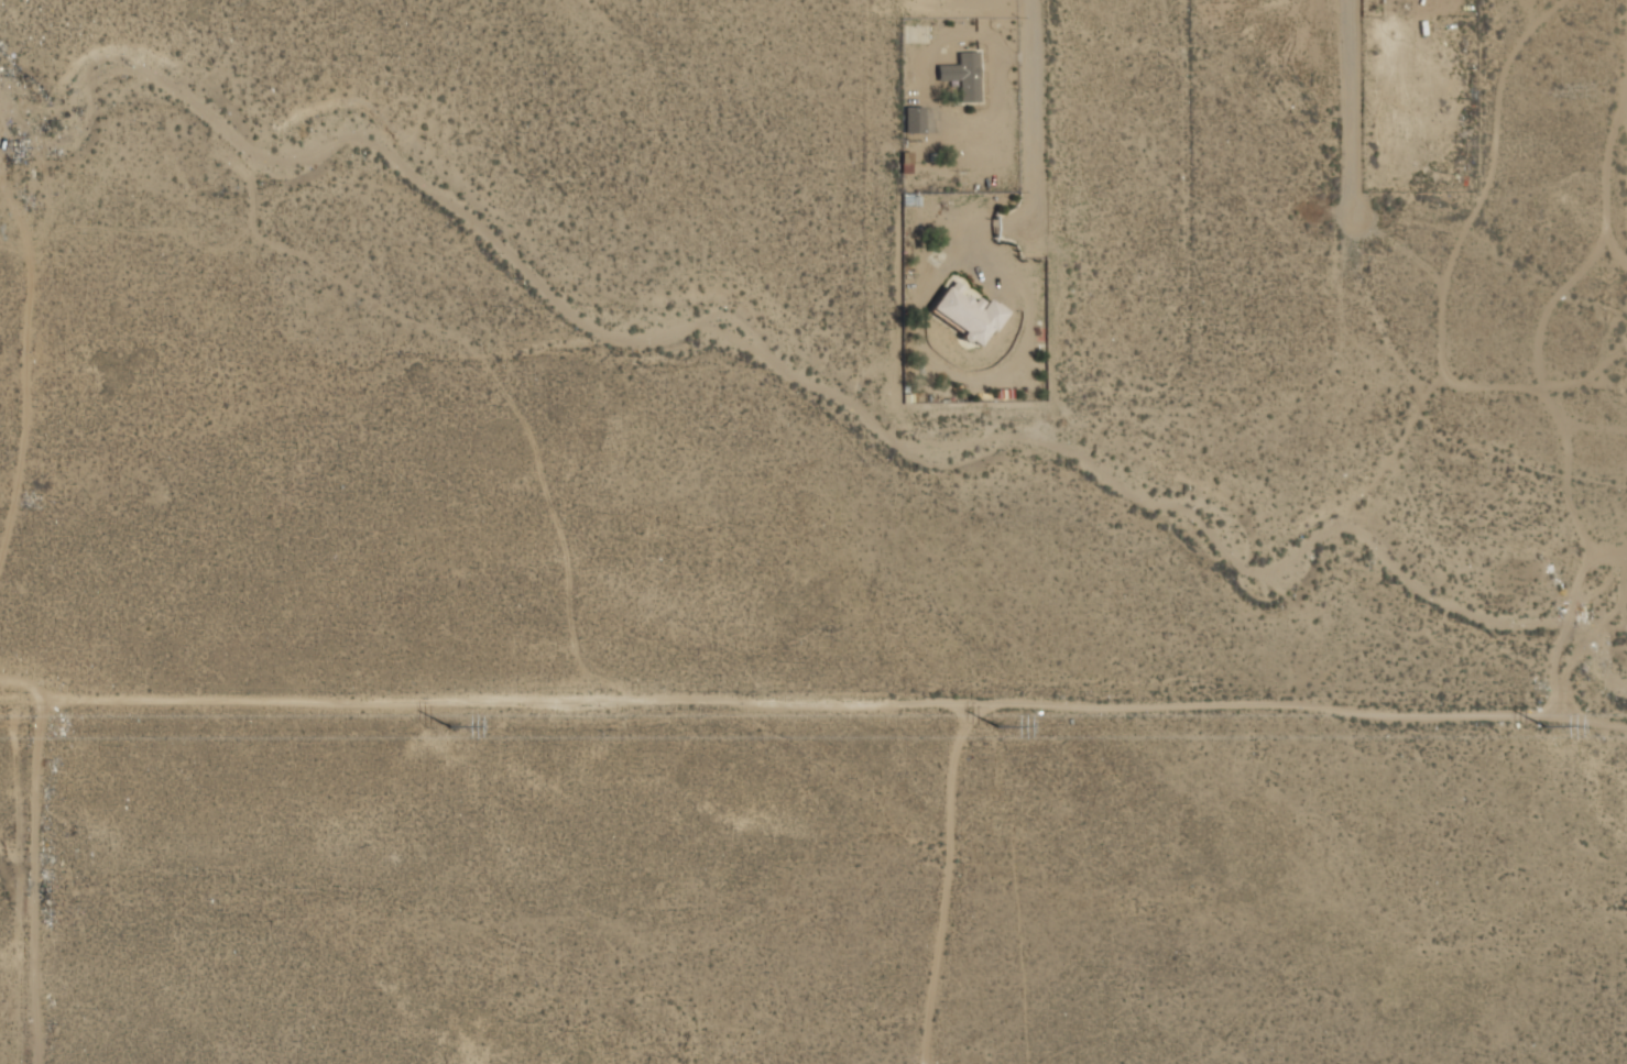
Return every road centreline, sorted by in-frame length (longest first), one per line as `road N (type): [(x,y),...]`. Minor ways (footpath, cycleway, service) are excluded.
road 1 (residential): [(1336,0),(1348,303)]
road 2 (residential): [(1029,0),(1035,295)]

